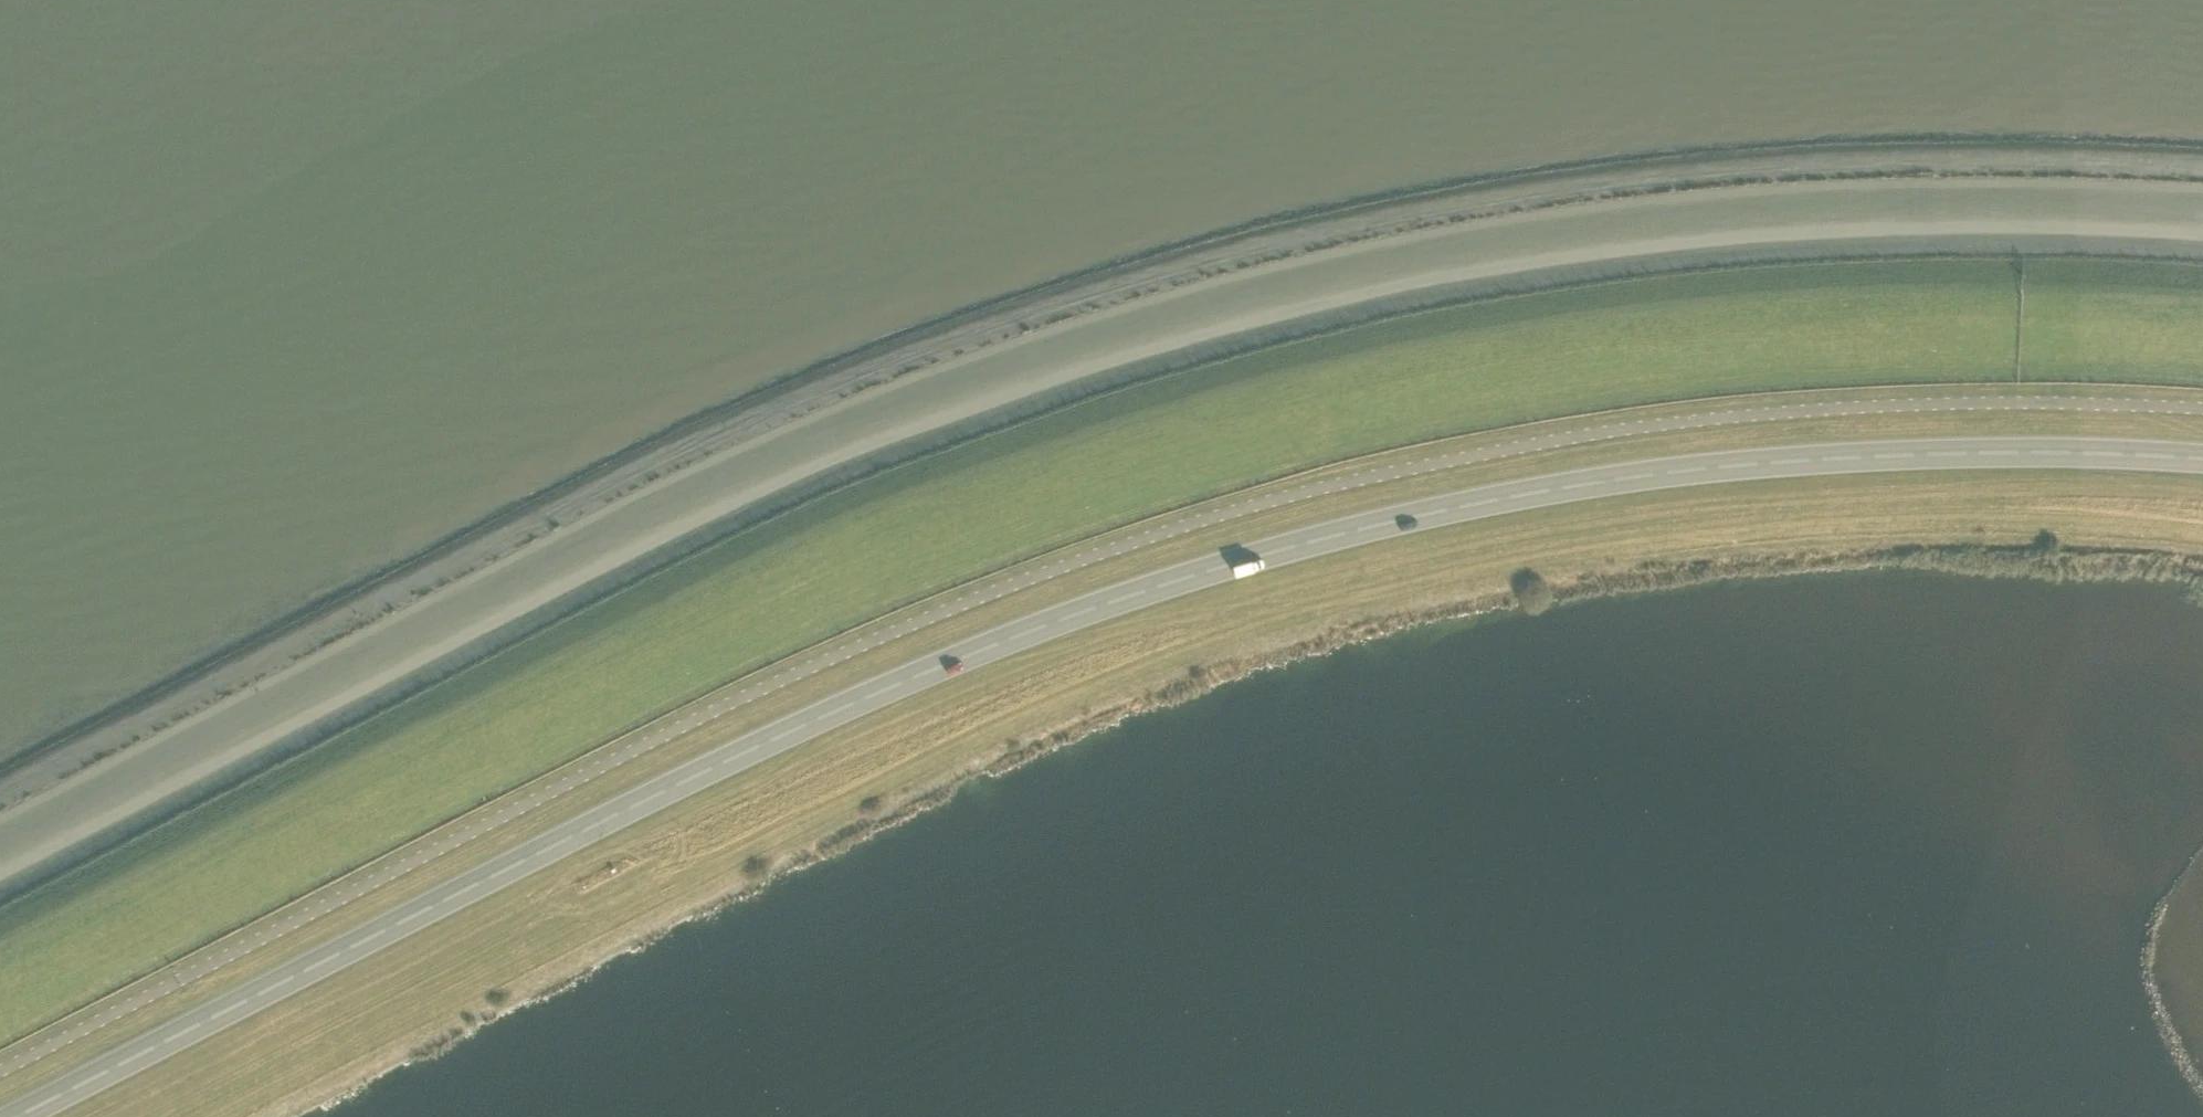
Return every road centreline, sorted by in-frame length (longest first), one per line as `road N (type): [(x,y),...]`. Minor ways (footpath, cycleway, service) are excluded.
road 1 (unclassified): [(0,1069),(572,779),(960,604),(1136,538),(1509,445),(1733,417),(1911,406),(2202,415)]
road 2 (trunk): [(2202,455),(1983,450),(1720,464),(1375,522),(1144,587),(912,681),(18,1116)]

